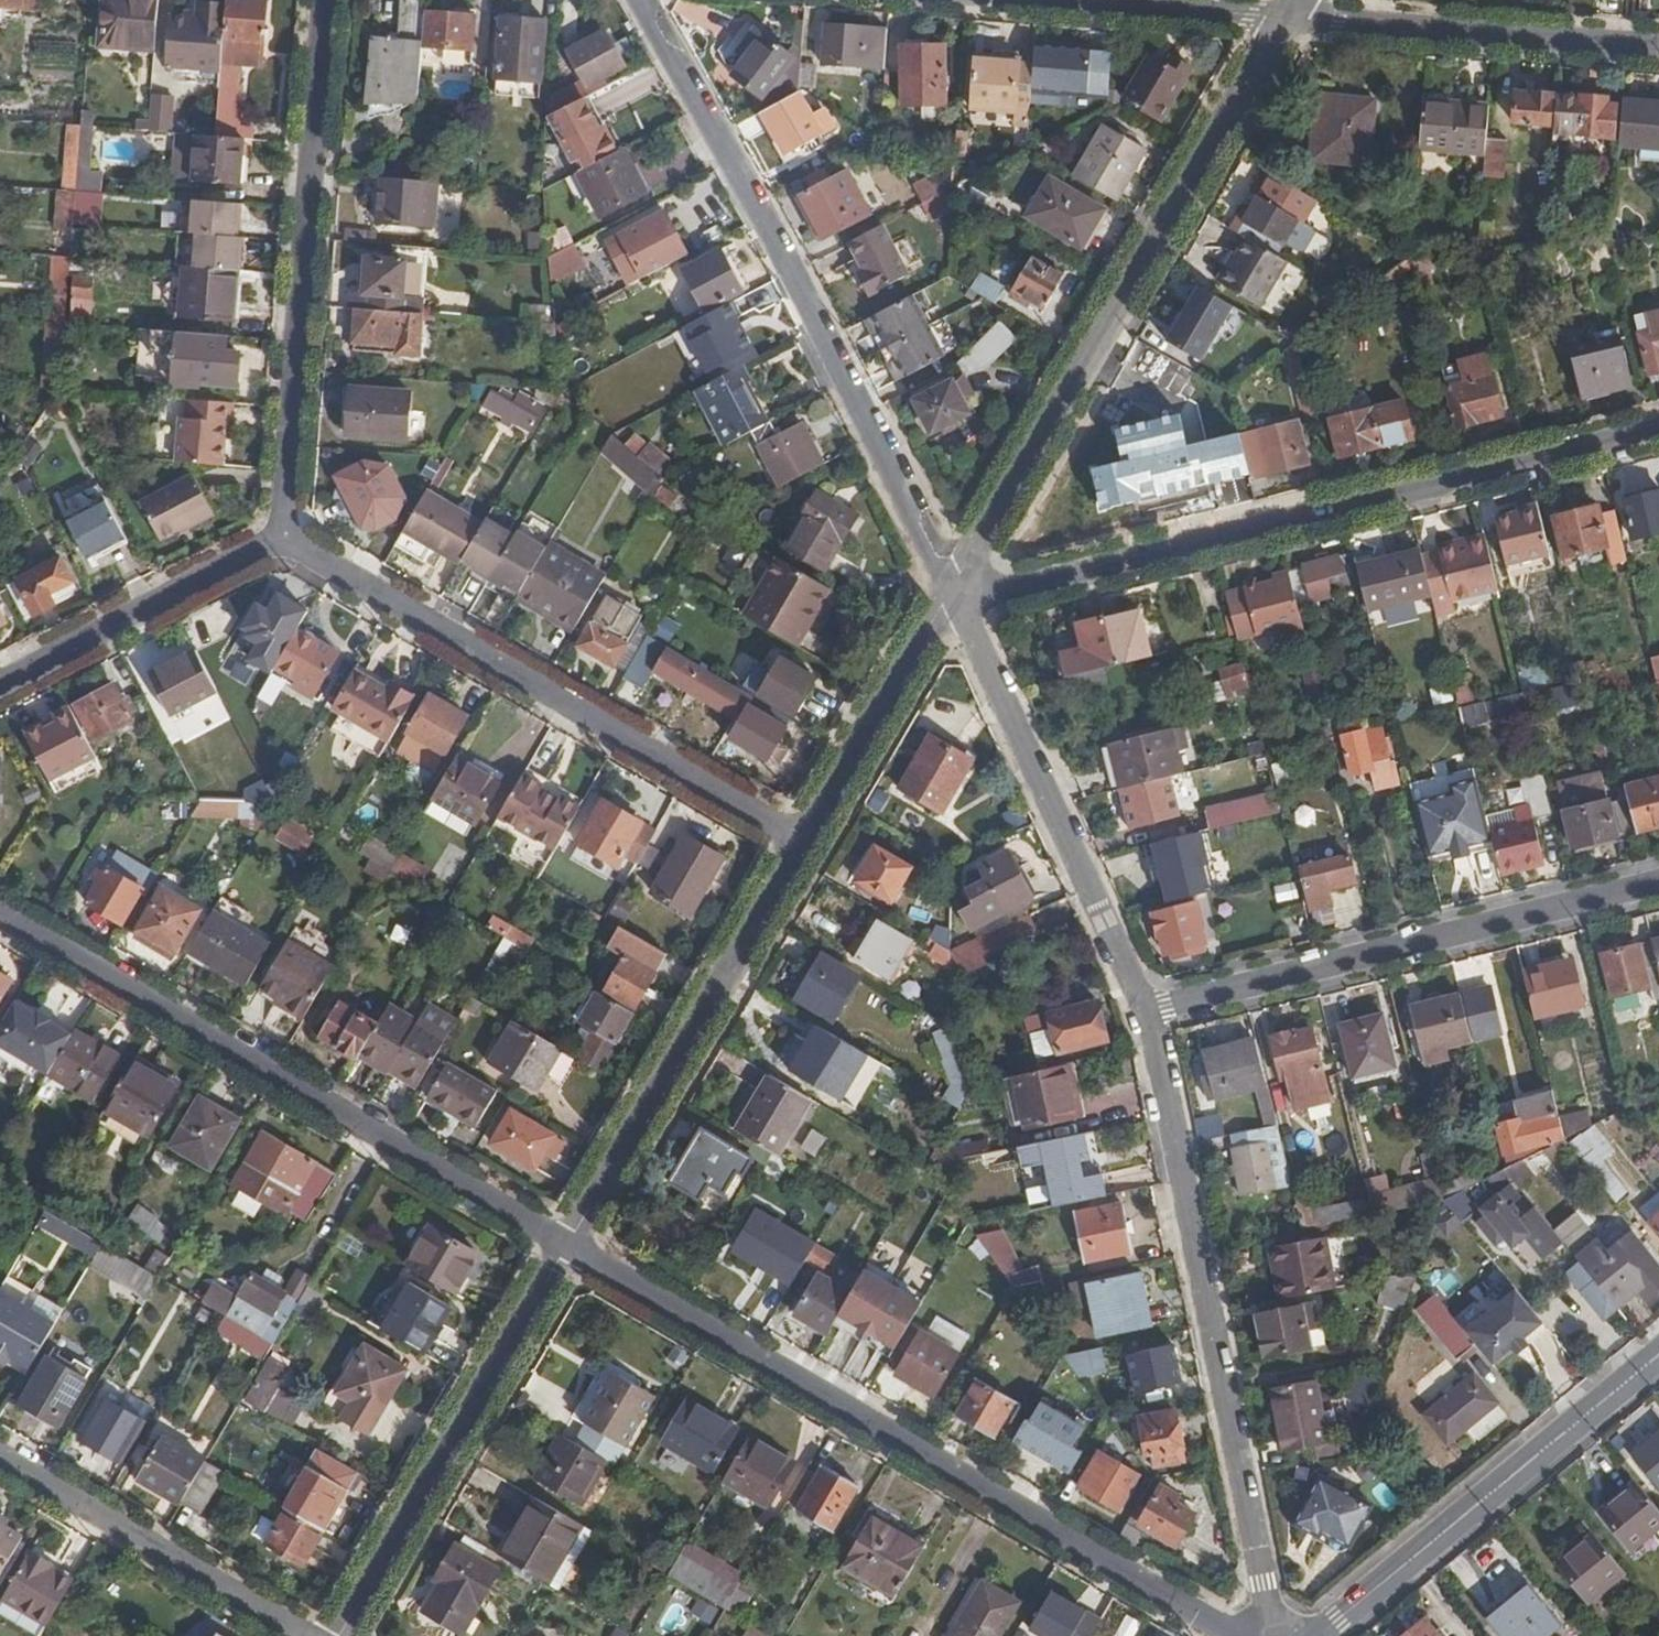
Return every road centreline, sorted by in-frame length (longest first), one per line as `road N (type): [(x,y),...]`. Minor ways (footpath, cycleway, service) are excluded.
road 1 (residential): [(568,1246),(1234,1635)]
road 2 (residential): [(952,587),(988,591),(1658,428)]
road 3 (residential): [(640,0),(786,260),(952,587)]
road 4 (residential): [(952,587),(1287,17)]
road 5 (residential): [(0,913),(568,1246)]
road 6 (residential): [(1143,1011),(1278,1635)]
road 7 (residential): [(282,534),(808,836)]
road 8 (residential): [(325,0),(282,534)]
road 9 (residential): [(1143,1011),(1658,883)]
road 10 (residential): [(568,1246),(808,836)]
road 11 (residential): [(952,587),(1143,1011)]
road 12 (residential): [(339,1635),(568,1246)]
road 13 (tertiary): [(1658,1353),(1319,1635)]
road 14 (residential): [(1658,47),(1287,17)]
road 15 (residential): [(0,1456),(303,1635)]
road 16 (residential): [(0,683),(282,534)]
road 17 (residential): [(808,836),(952,587)]
road 18 (residential): [(1287,17),(1065,0)]

